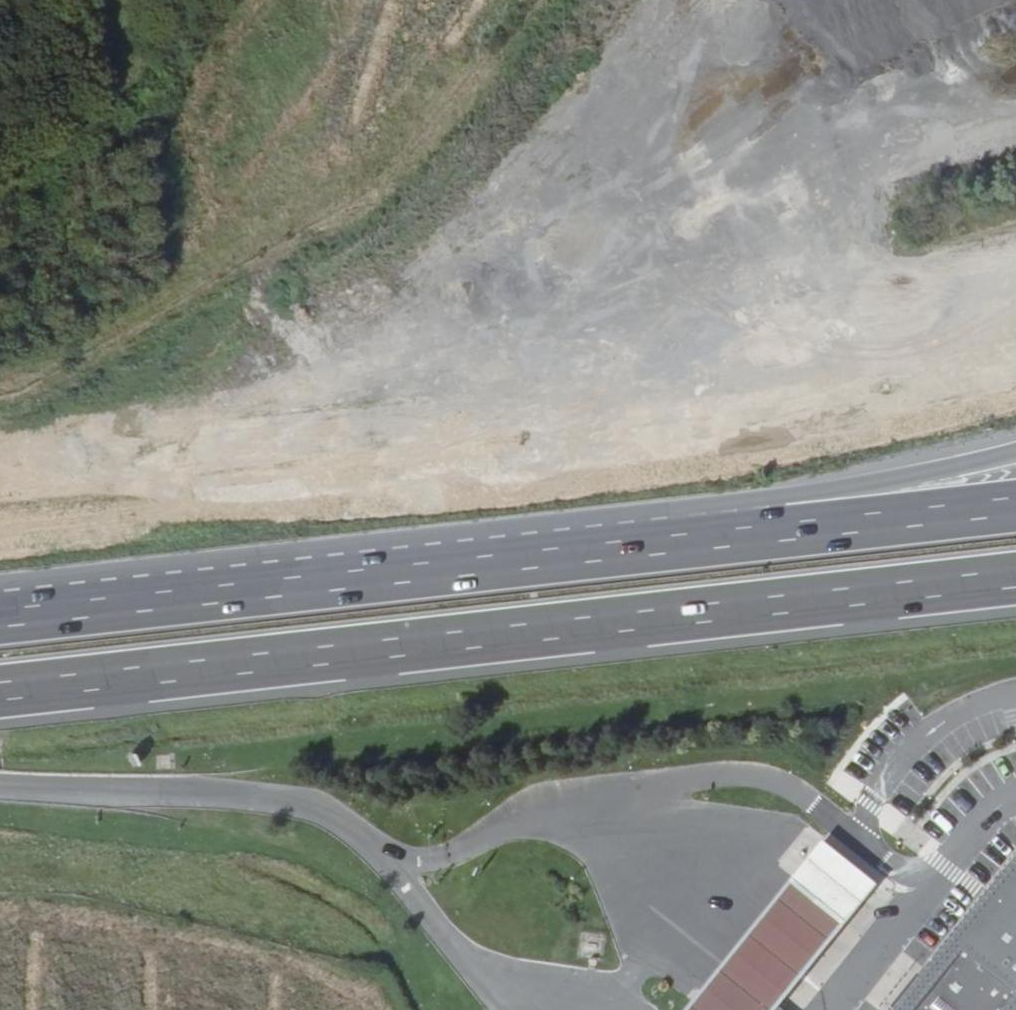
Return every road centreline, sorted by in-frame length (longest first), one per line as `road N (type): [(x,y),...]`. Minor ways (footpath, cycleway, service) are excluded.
road 1 (motorway): [(0,692),(1015,577)]
road 2 (motorway): [(774,529),(0,613)]
road 3 (unclassified): [(304,1009),(471,480)]
road 4 (motorway): [(411,0),(206,220),(0,326)]
road 5 (unclassified): [(617,0),(471,480)]
road 6 (motorway): [(0,785),(320,805),(397,864)]
road 7 (motorway): [(1015,450),(840,490),(774,529)]
road 8 (motorway): [(1015,502),(774,529)]

